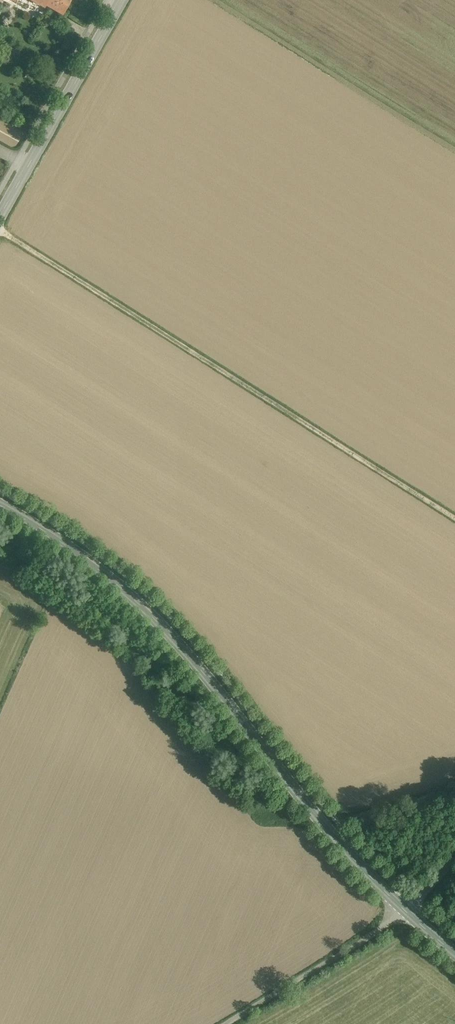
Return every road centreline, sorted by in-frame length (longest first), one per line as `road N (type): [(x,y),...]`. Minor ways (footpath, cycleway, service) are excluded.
road 1 (tertiary): [(0,502),(60,538),(160,621),(344,845),(408,910)]
road 2 (track): [(0,231),(454,518)]
road 3 (tertiary): [(0,216),(121,0)]
road 4 (unclassified): [(408,910),(229,1023)]

